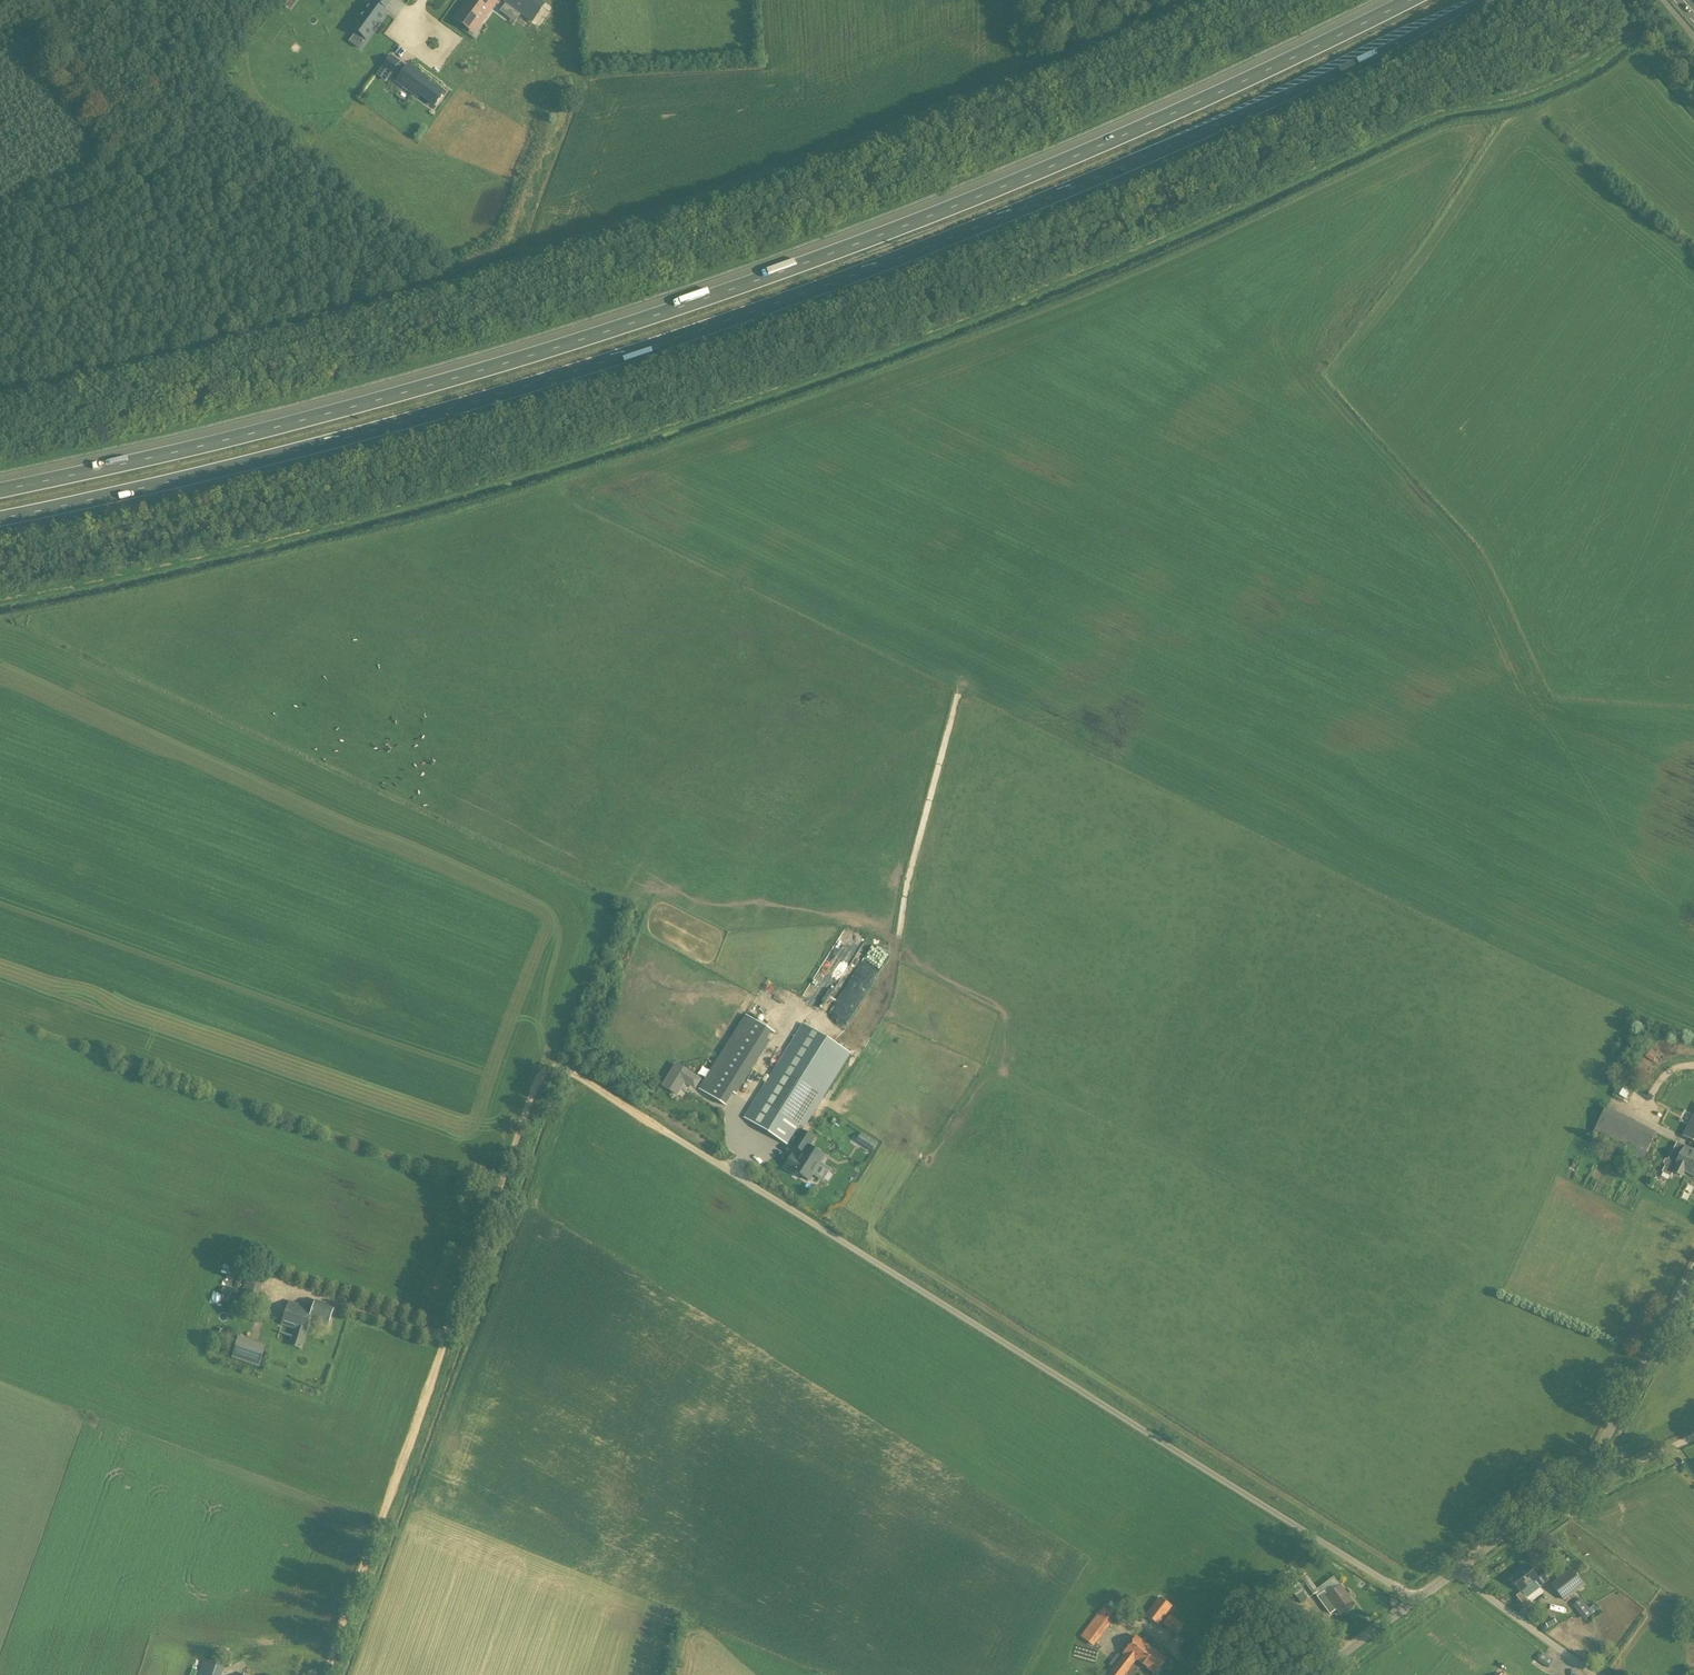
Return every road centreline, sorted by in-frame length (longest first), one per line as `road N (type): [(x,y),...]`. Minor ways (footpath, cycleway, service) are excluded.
road 1 (motorway): [(0,518),(464,404),(833,283),(1275,103),(1481,0)]
road 2 (motorway): [(1409,0),(1070,160),(766,278),(456,379),(0,490)]
road 3 (unclassified): [(1415,1599),(670,1134)]
road 4 (track): [(325,1674),(542,1074),(567,1070),(670,1134)]
road 5 (unclassified): [(1574,1480),(1693,1273)]
road 6 (unclassified): [(1415,1599),(1574,1480)]
road 7 (unclassified): [(1313,1674),(1415,1599)]
road 8 (unclassified): [(1574,1480),(1689,1438)]

